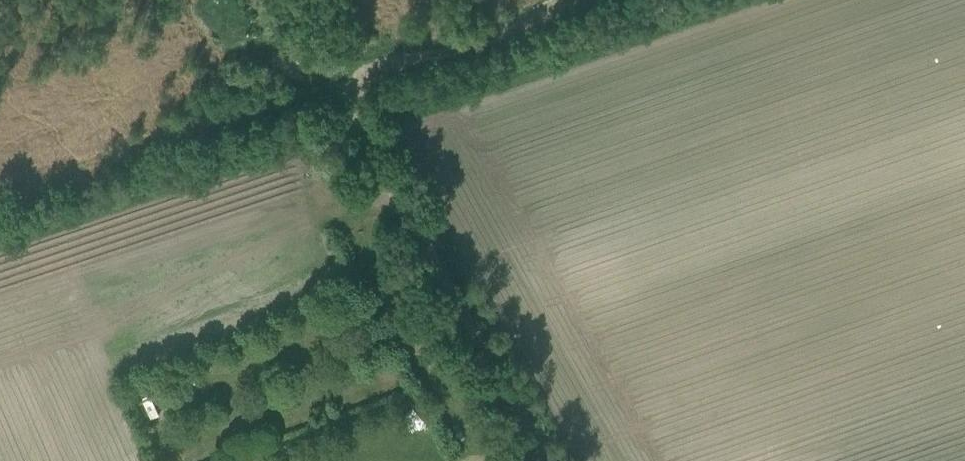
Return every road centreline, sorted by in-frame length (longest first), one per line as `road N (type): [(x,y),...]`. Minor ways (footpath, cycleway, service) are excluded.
road 1 (track): [(597,0),(440,59),(365,76),(351,91),(362,130),(424,241)]
road 2 (unclassified): [(554,460),(424,241)]
road 3 (track): [(351,91),(180,151)]

